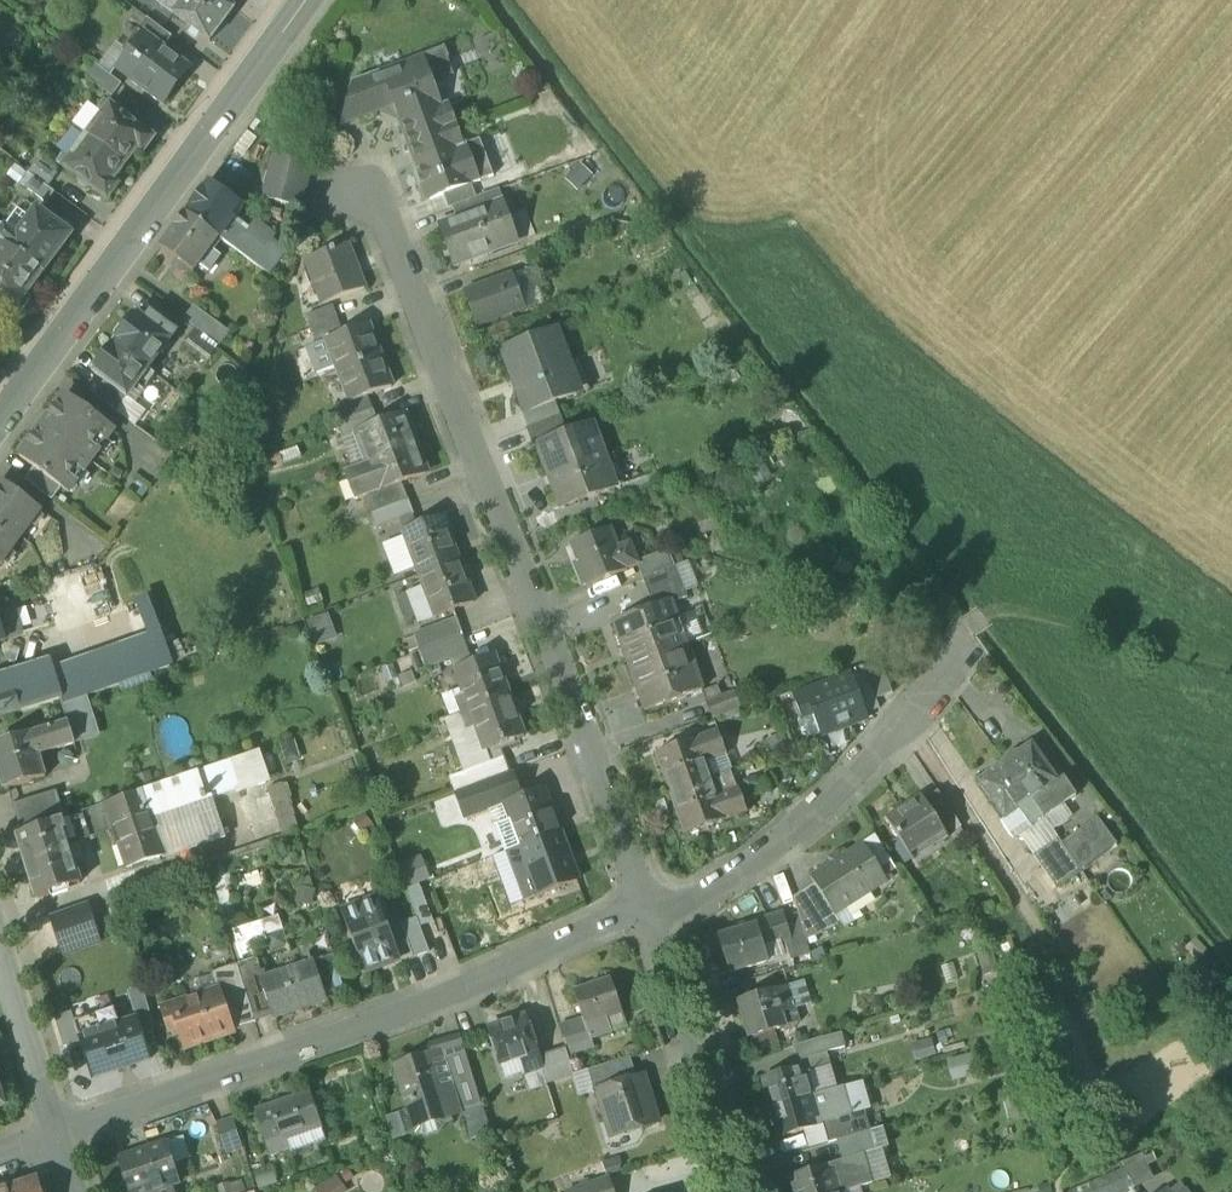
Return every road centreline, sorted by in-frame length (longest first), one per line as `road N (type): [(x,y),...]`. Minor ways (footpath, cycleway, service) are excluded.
road 1 (residential): [(649,907),(374,189)]
road 2 (residential): [(62,1137),(409,1013),(649,907)]
road 3 (secondary): [(0,425),(319,0)]
road 4 (residential): [(649,907),(745,870),(839,797),(907,722),(968,634)]
road 5 (residential): [(732,1191),(649,907)]
road 6 (residential): [(0,936),(62,1137)]

